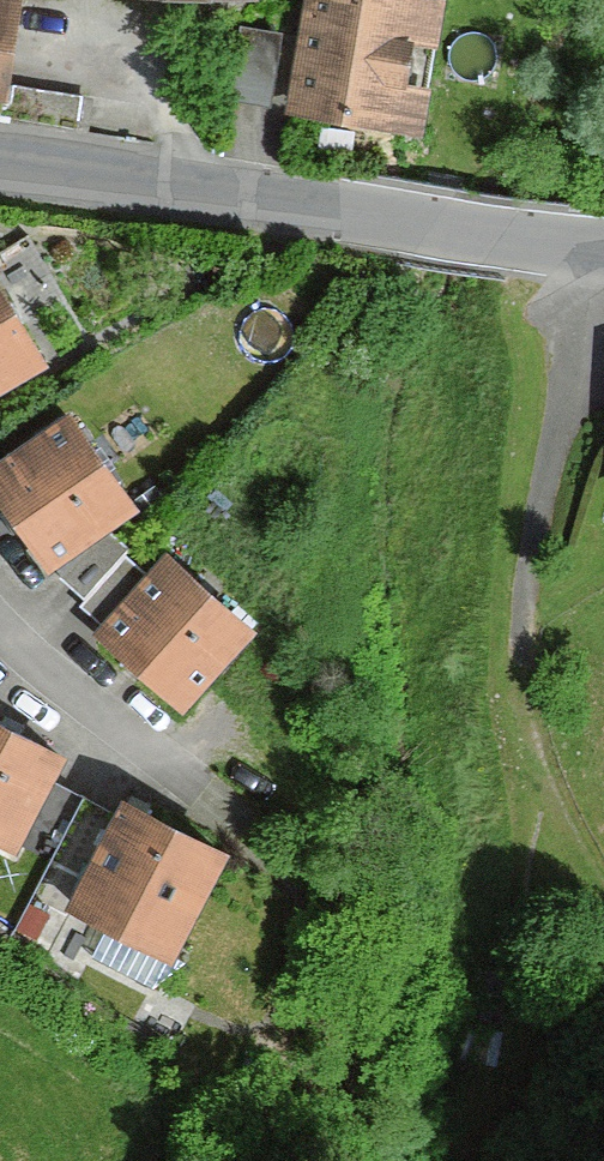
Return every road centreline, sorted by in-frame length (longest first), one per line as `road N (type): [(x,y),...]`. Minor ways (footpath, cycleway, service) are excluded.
road 1 (track): [(603,880),(551,797),(516,664),(539,481),(578,335),(603,279)]
road 2 (unclassified): [(0,166),(603,251)]
road 3 (residential): [(0,596),(255,842)]

